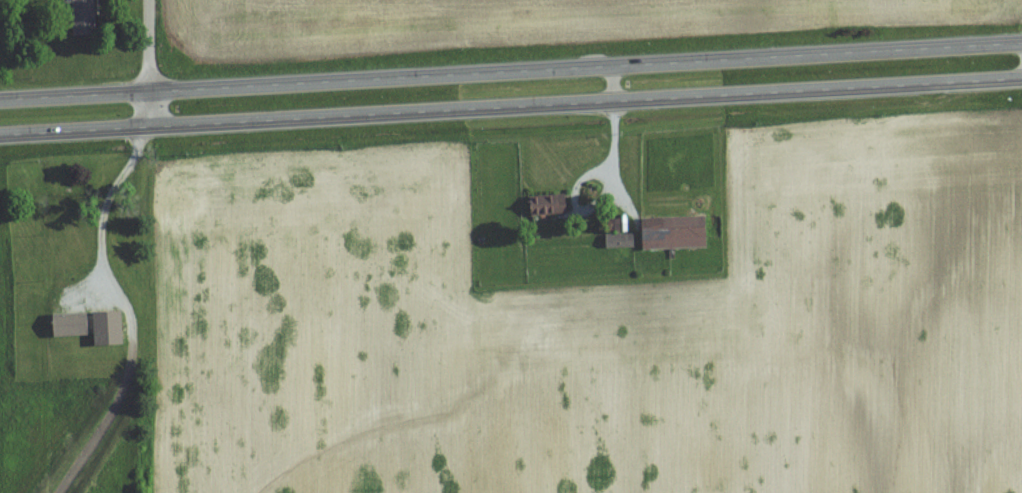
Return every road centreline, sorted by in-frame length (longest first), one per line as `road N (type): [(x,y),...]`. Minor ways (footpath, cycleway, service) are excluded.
road 1 (primary): [(0,136),(1021,79)]
road 2 (primary): [(1021,45),(0,102)]

